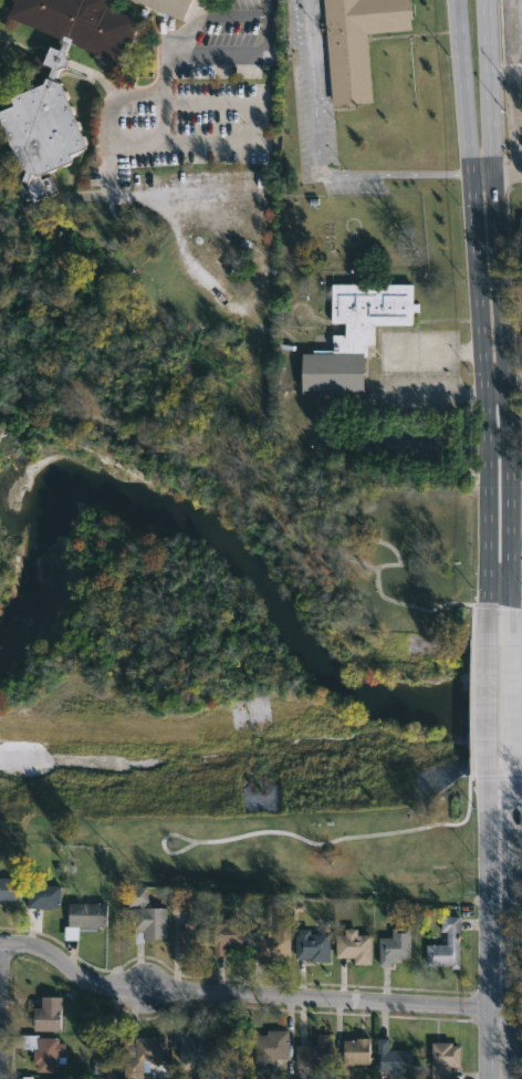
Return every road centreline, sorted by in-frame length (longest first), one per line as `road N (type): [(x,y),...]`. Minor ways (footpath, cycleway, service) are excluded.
road 1 (secondary): [(456,0),(484,422),(484,644)]
road 2 (secondary): [(508,588),(508,424),(480,0)]
road 3 (residential): [(0,943),(34,948),(92,987),(116,992),(509,1010)]
road 4 (secondary): [(509,1078),(508,754)]
road 5 (secondary): [(483,754),(483,1078)]

